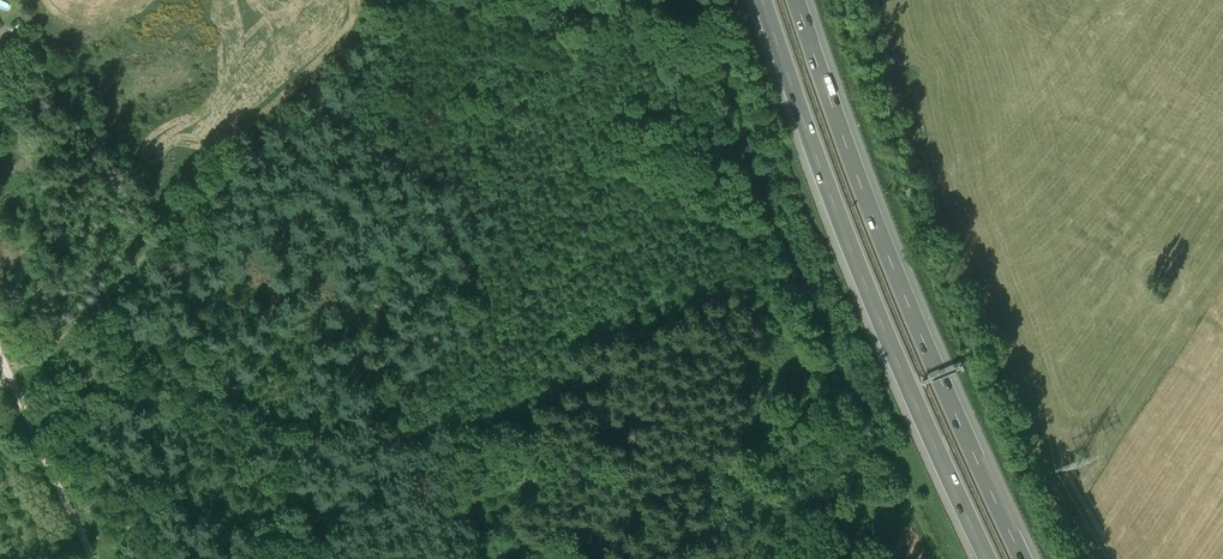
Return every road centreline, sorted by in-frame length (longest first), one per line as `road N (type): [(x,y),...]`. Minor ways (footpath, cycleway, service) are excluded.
road 1 (track): [(947,558),(714,82),(645,44),(567,24),(402,1),(12,379)]
road 2 (motorway): [(1023,558),(903,297),(794,0)]
road 3 (motorway): [(764,0),(881,315),(992,558)]
road 4 (track): [(94,558),(0,354)]

